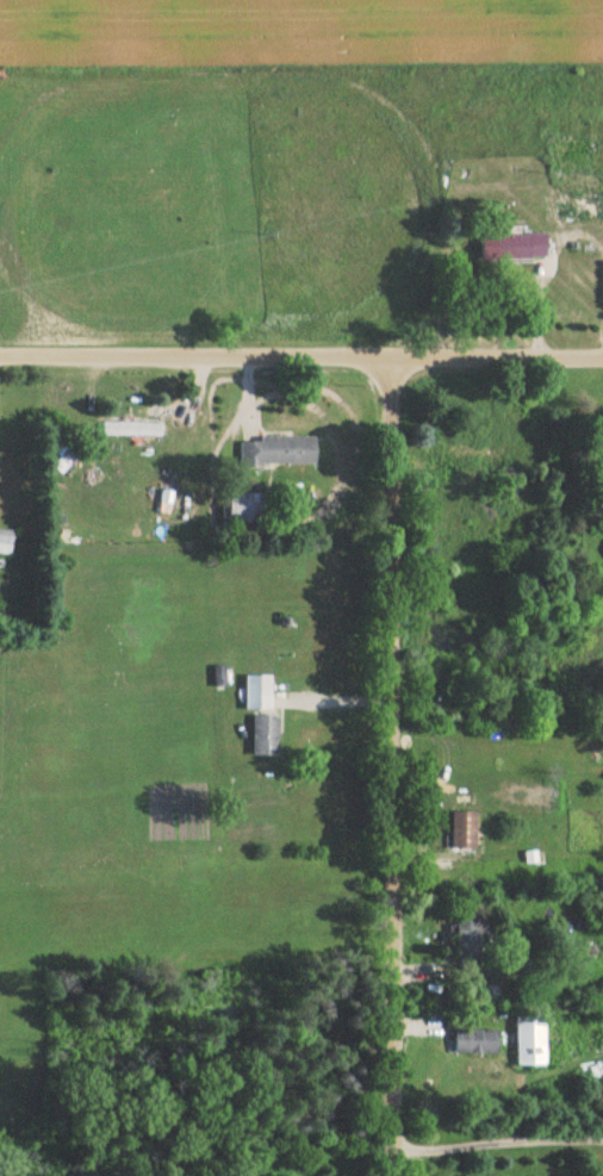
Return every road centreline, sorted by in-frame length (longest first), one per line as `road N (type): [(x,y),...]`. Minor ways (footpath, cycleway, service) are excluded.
road 1 (residential): [(385,1175),(388,355)]
road 2 (residential): [(0,353),(602,355)]

